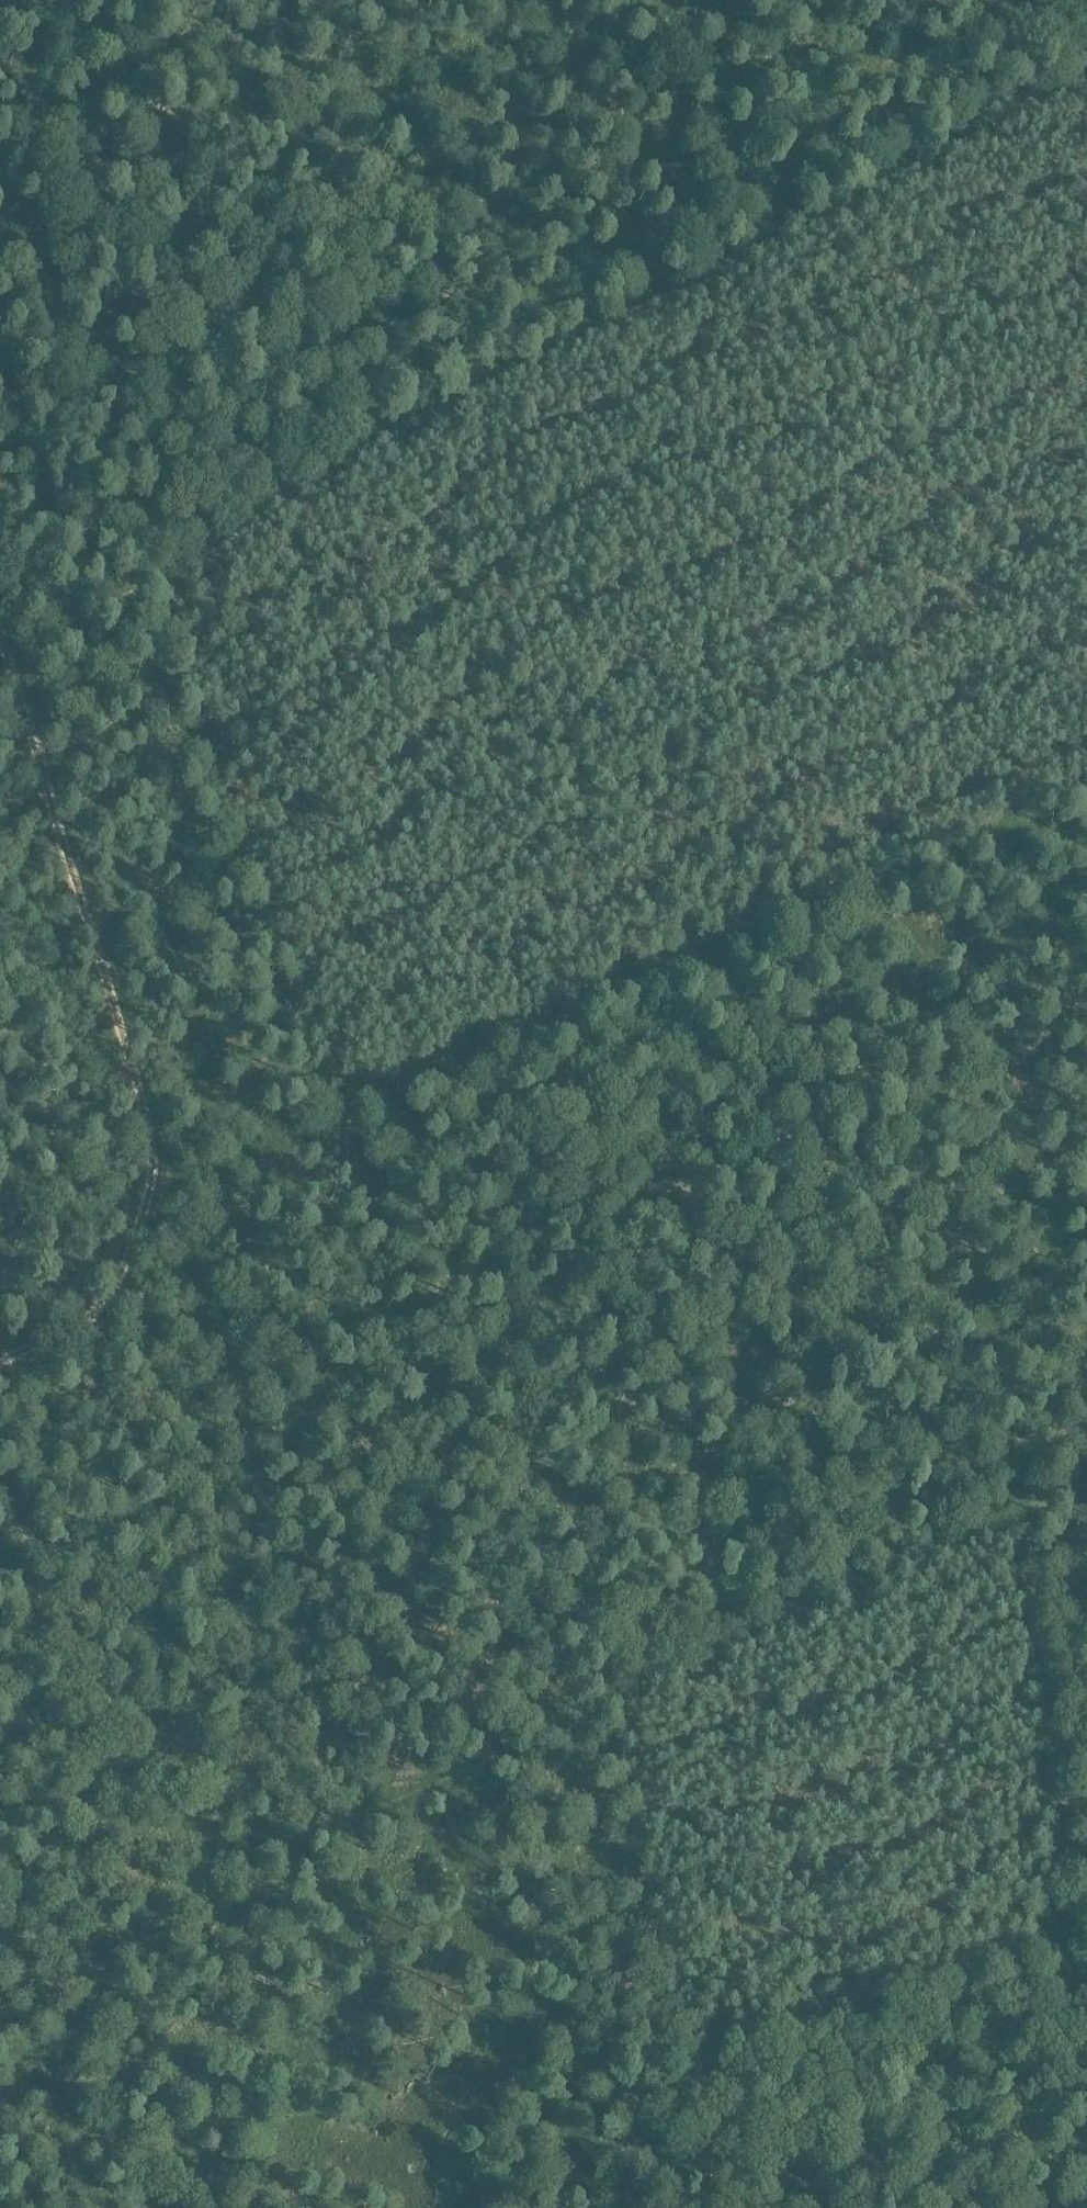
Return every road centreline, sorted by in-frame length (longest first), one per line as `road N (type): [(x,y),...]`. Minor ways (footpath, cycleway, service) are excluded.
road 1 (track): [(1086,91),(91,618),(0,581)]
road 2 (track): [(0,649),(133,1114),(153,1252),(63,1322),(0,1354)]
road 3 (track): [(91,618),(28,750)]

